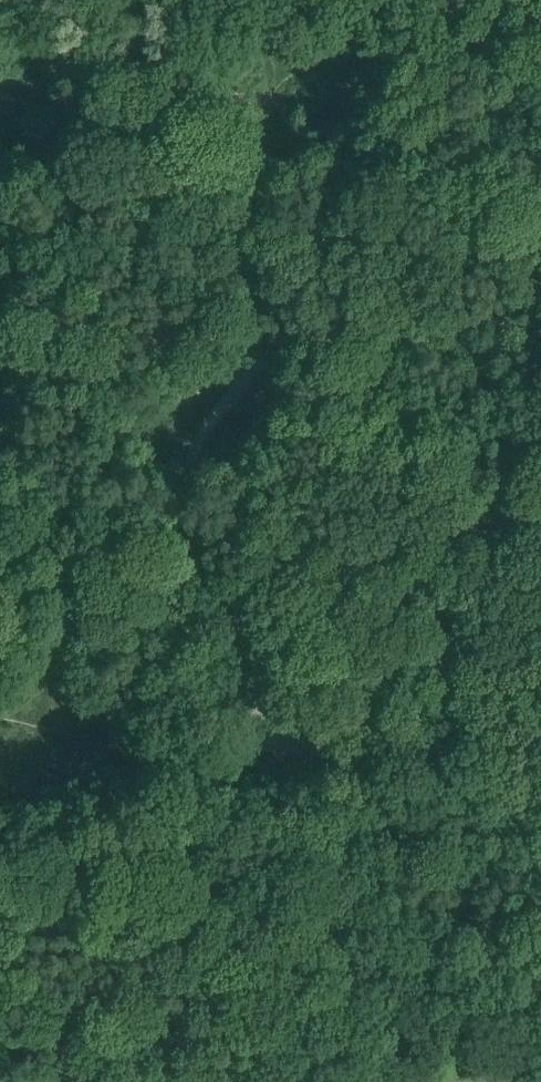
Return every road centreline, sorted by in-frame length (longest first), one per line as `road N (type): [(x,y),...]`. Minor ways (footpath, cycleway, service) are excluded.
road 1 (track): [(540,528),(499,526),(445,547),(400,584),(309,718),(263,725),(234,689),(225,638),(175,560),(185,466),(245,375)]
road 2 (track): [(245,375),(331,322),(540,336)]
road 3 (track): [(0,583),(99,588),(179,568)]

